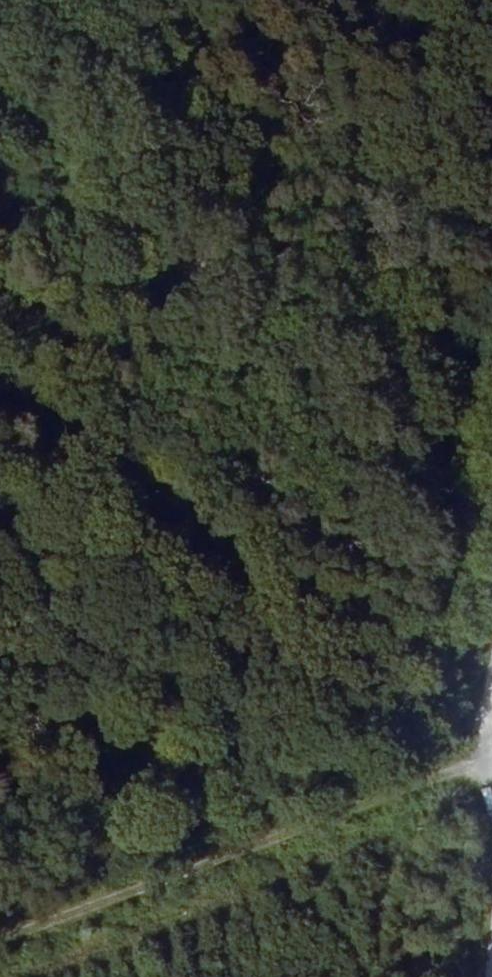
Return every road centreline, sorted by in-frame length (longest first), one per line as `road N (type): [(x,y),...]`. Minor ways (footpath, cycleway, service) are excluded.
road 1 (track): [(0,934),(491,749)]

